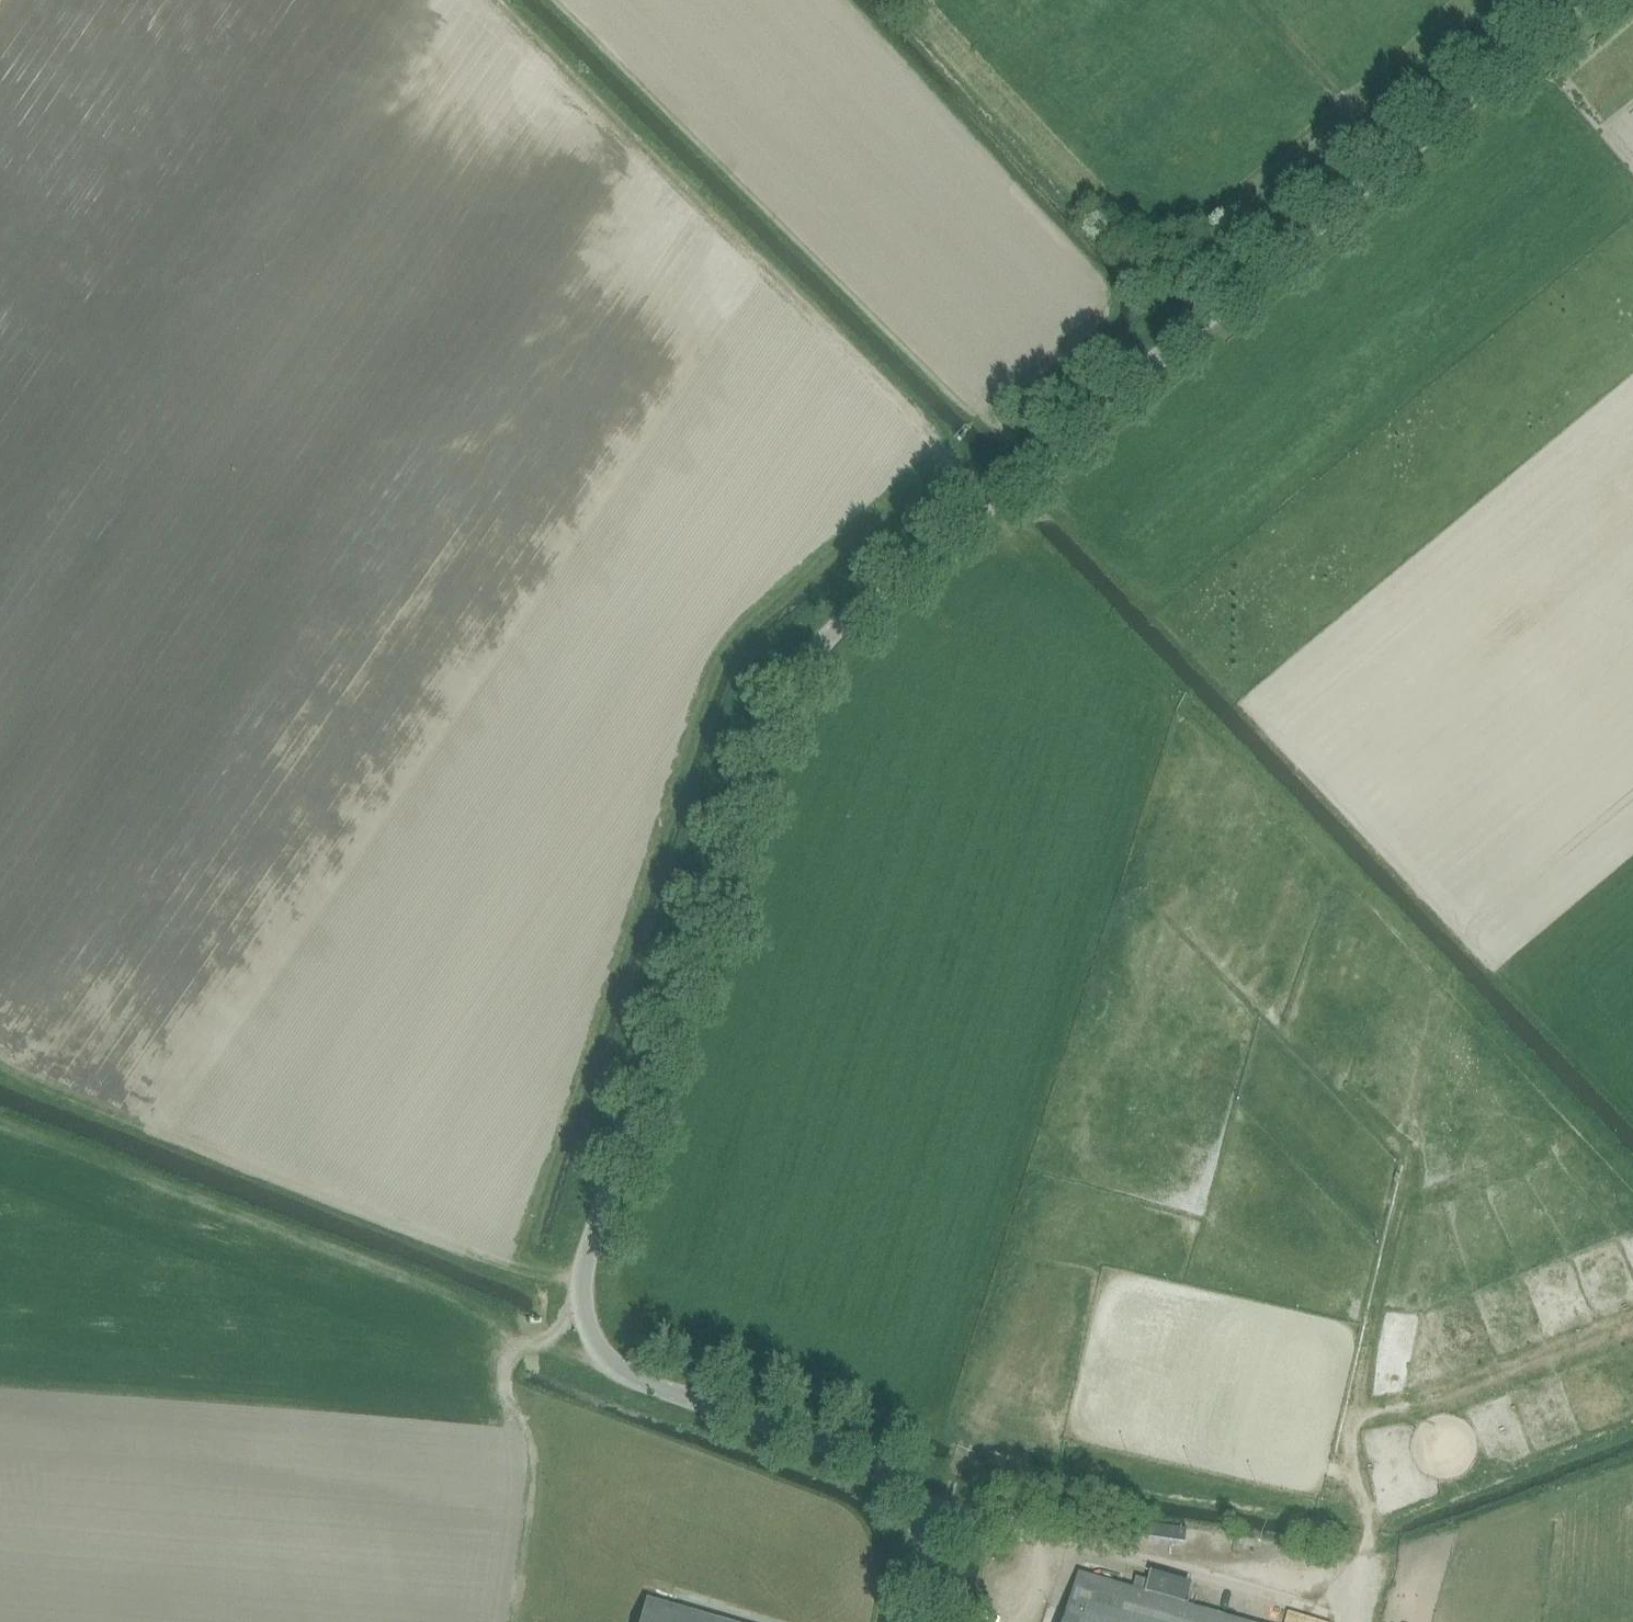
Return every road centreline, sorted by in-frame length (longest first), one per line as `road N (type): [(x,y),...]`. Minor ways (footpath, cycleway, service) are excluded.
road 1 (unclassified): [(863,1460),(612,1365),(588,1339),(581,1310),(581,1282),(769,718),(815,649),(987,491),(1565,0)]
road 2 (track): [(490,0),(864,358),(987,491)]
road 3 (track): [(581,1310),(543,1342),(505,1351),(498,1376),(533,1446),(508,1621)]
road 4 (residential): [(917,1621),(926,1584),(920,1528),(902,1492),(863,1460)]

